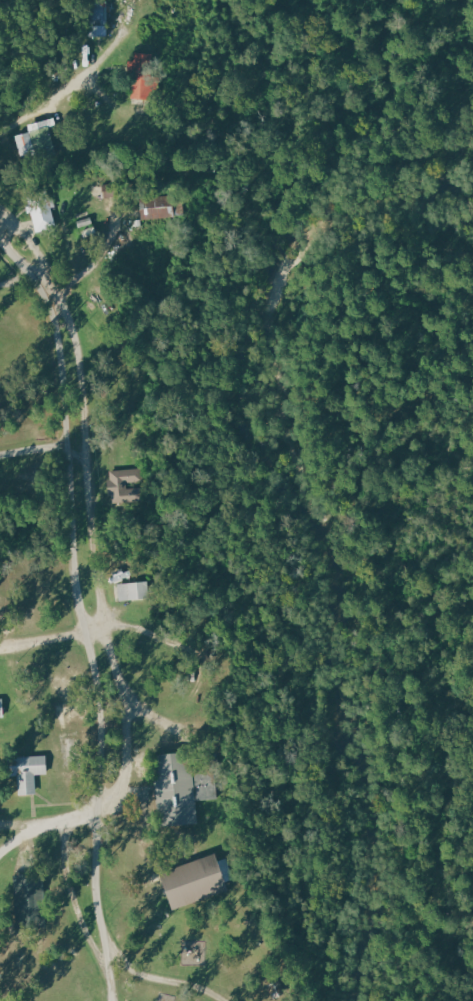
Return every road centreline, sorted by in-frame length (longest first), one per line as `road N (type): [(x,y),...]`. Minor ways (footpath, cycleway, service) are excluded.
road 1 (residential): [(0,223),(59,305),(72,364),(86,578),(117,707),(113,766),(96,814),(98,903),(115,1000)]

